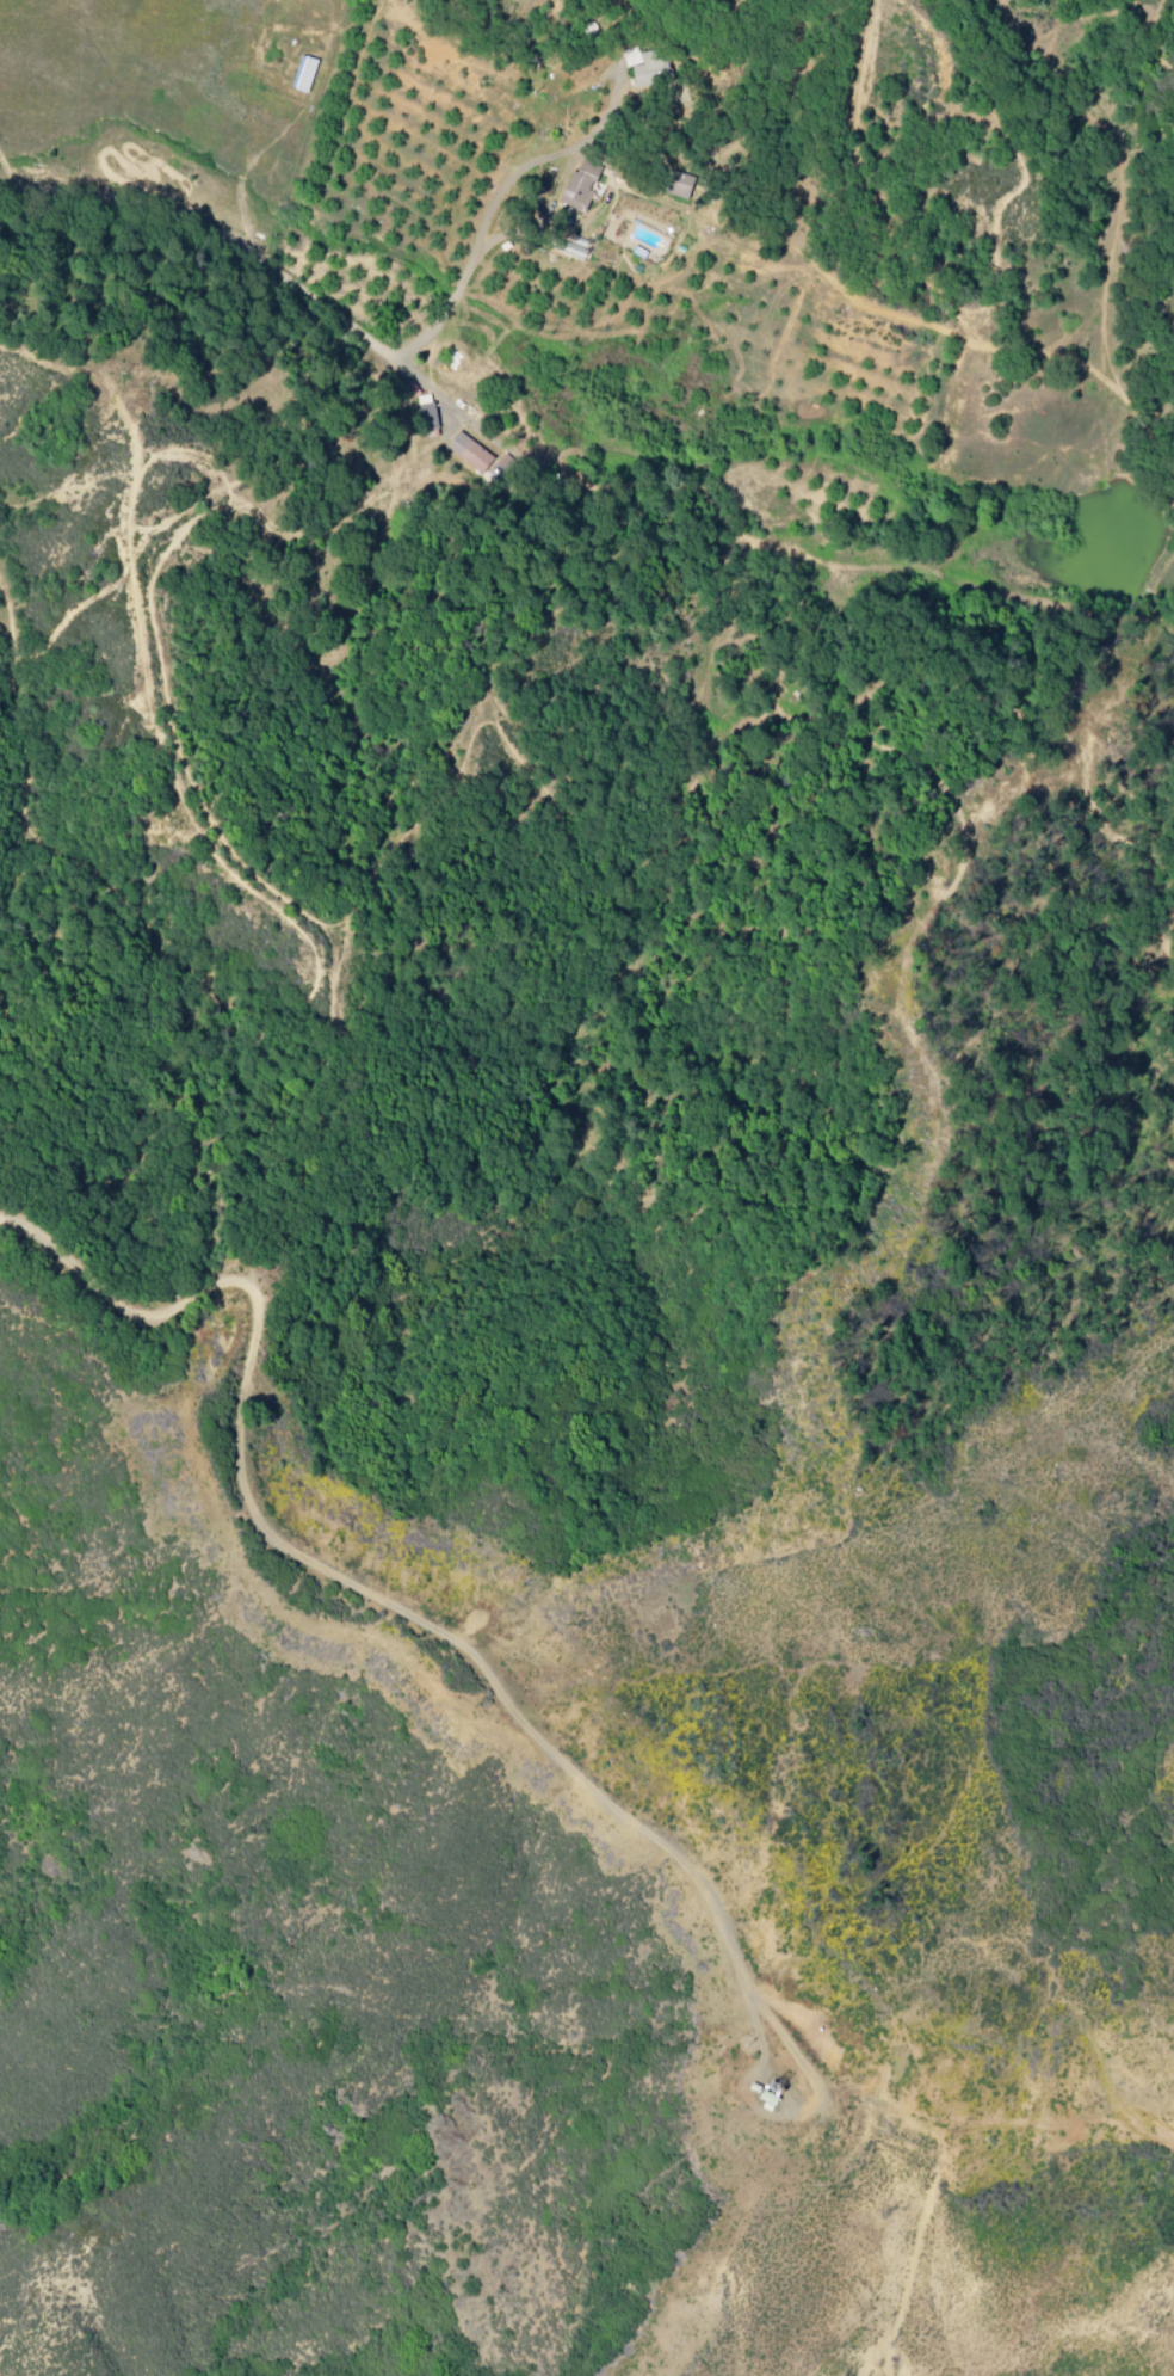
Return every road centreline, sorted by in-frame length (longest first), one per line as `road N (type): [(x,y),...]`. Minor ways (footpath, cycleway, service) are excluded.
road 1 (track): [(827,2101),(753,1993),(697,1883),(530,1734),(475,1654),(284,1544),(265,1524),(242,1448),(254,1295),(237,1284),(220,1285),(156,1321),(110,1295),(27,1224),(0,1218)]
road 2 (track): [(1173,2147),(1102,2123),(939,2134),(940,2163),(906,2312),(867,2375)]
road 3 (residential): [(0,190),(82,190),(180,210),(253,250),(395,361)]
road 4 (track): [(935,2137),(858,2095),(827,2101)]

